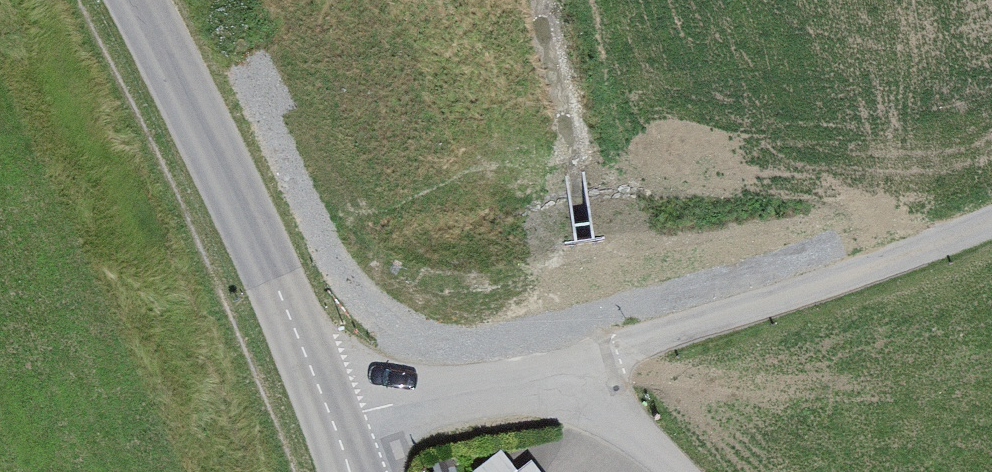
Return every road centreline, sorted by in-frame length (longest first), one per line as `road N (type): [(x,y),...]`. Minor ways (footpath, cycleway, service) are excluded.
road 1 (residential): [(543,383),(923,255),(991,218)]
road 2 (tertiary): [(333,419),(118,0)]
road 3 (residential): [(333,419),(543,383)]
road 4 (residential): [(543,383),(596,411),(676,471)]

